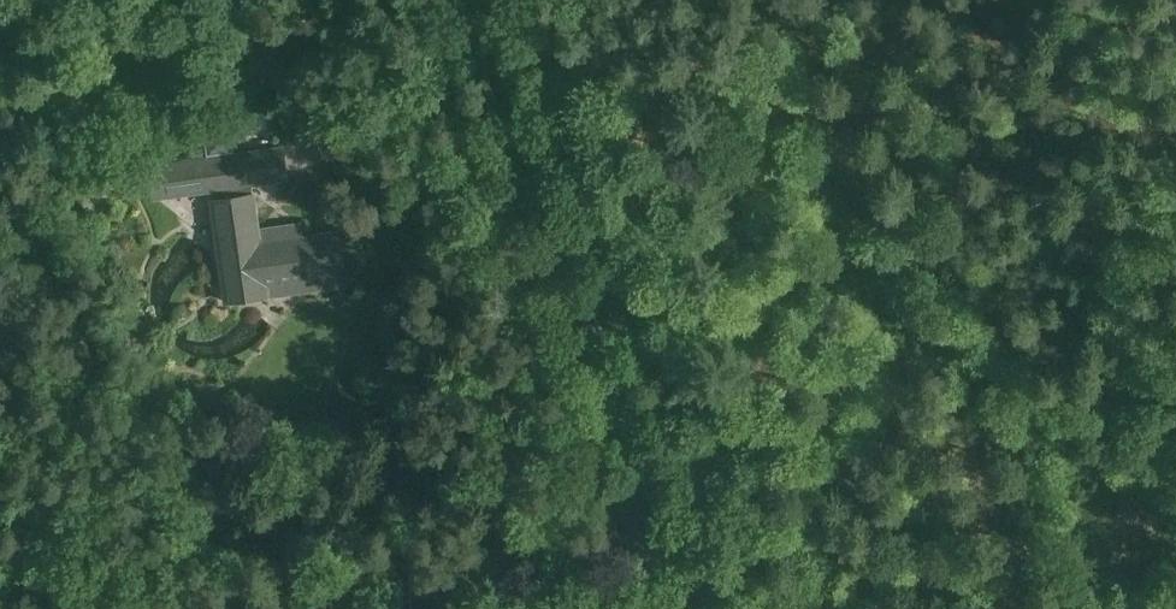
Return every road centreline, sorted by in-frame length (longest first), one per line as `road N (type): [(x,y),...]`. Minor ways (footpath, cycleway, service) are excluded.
road 1 (primary): [(708,608),(474,0)]

